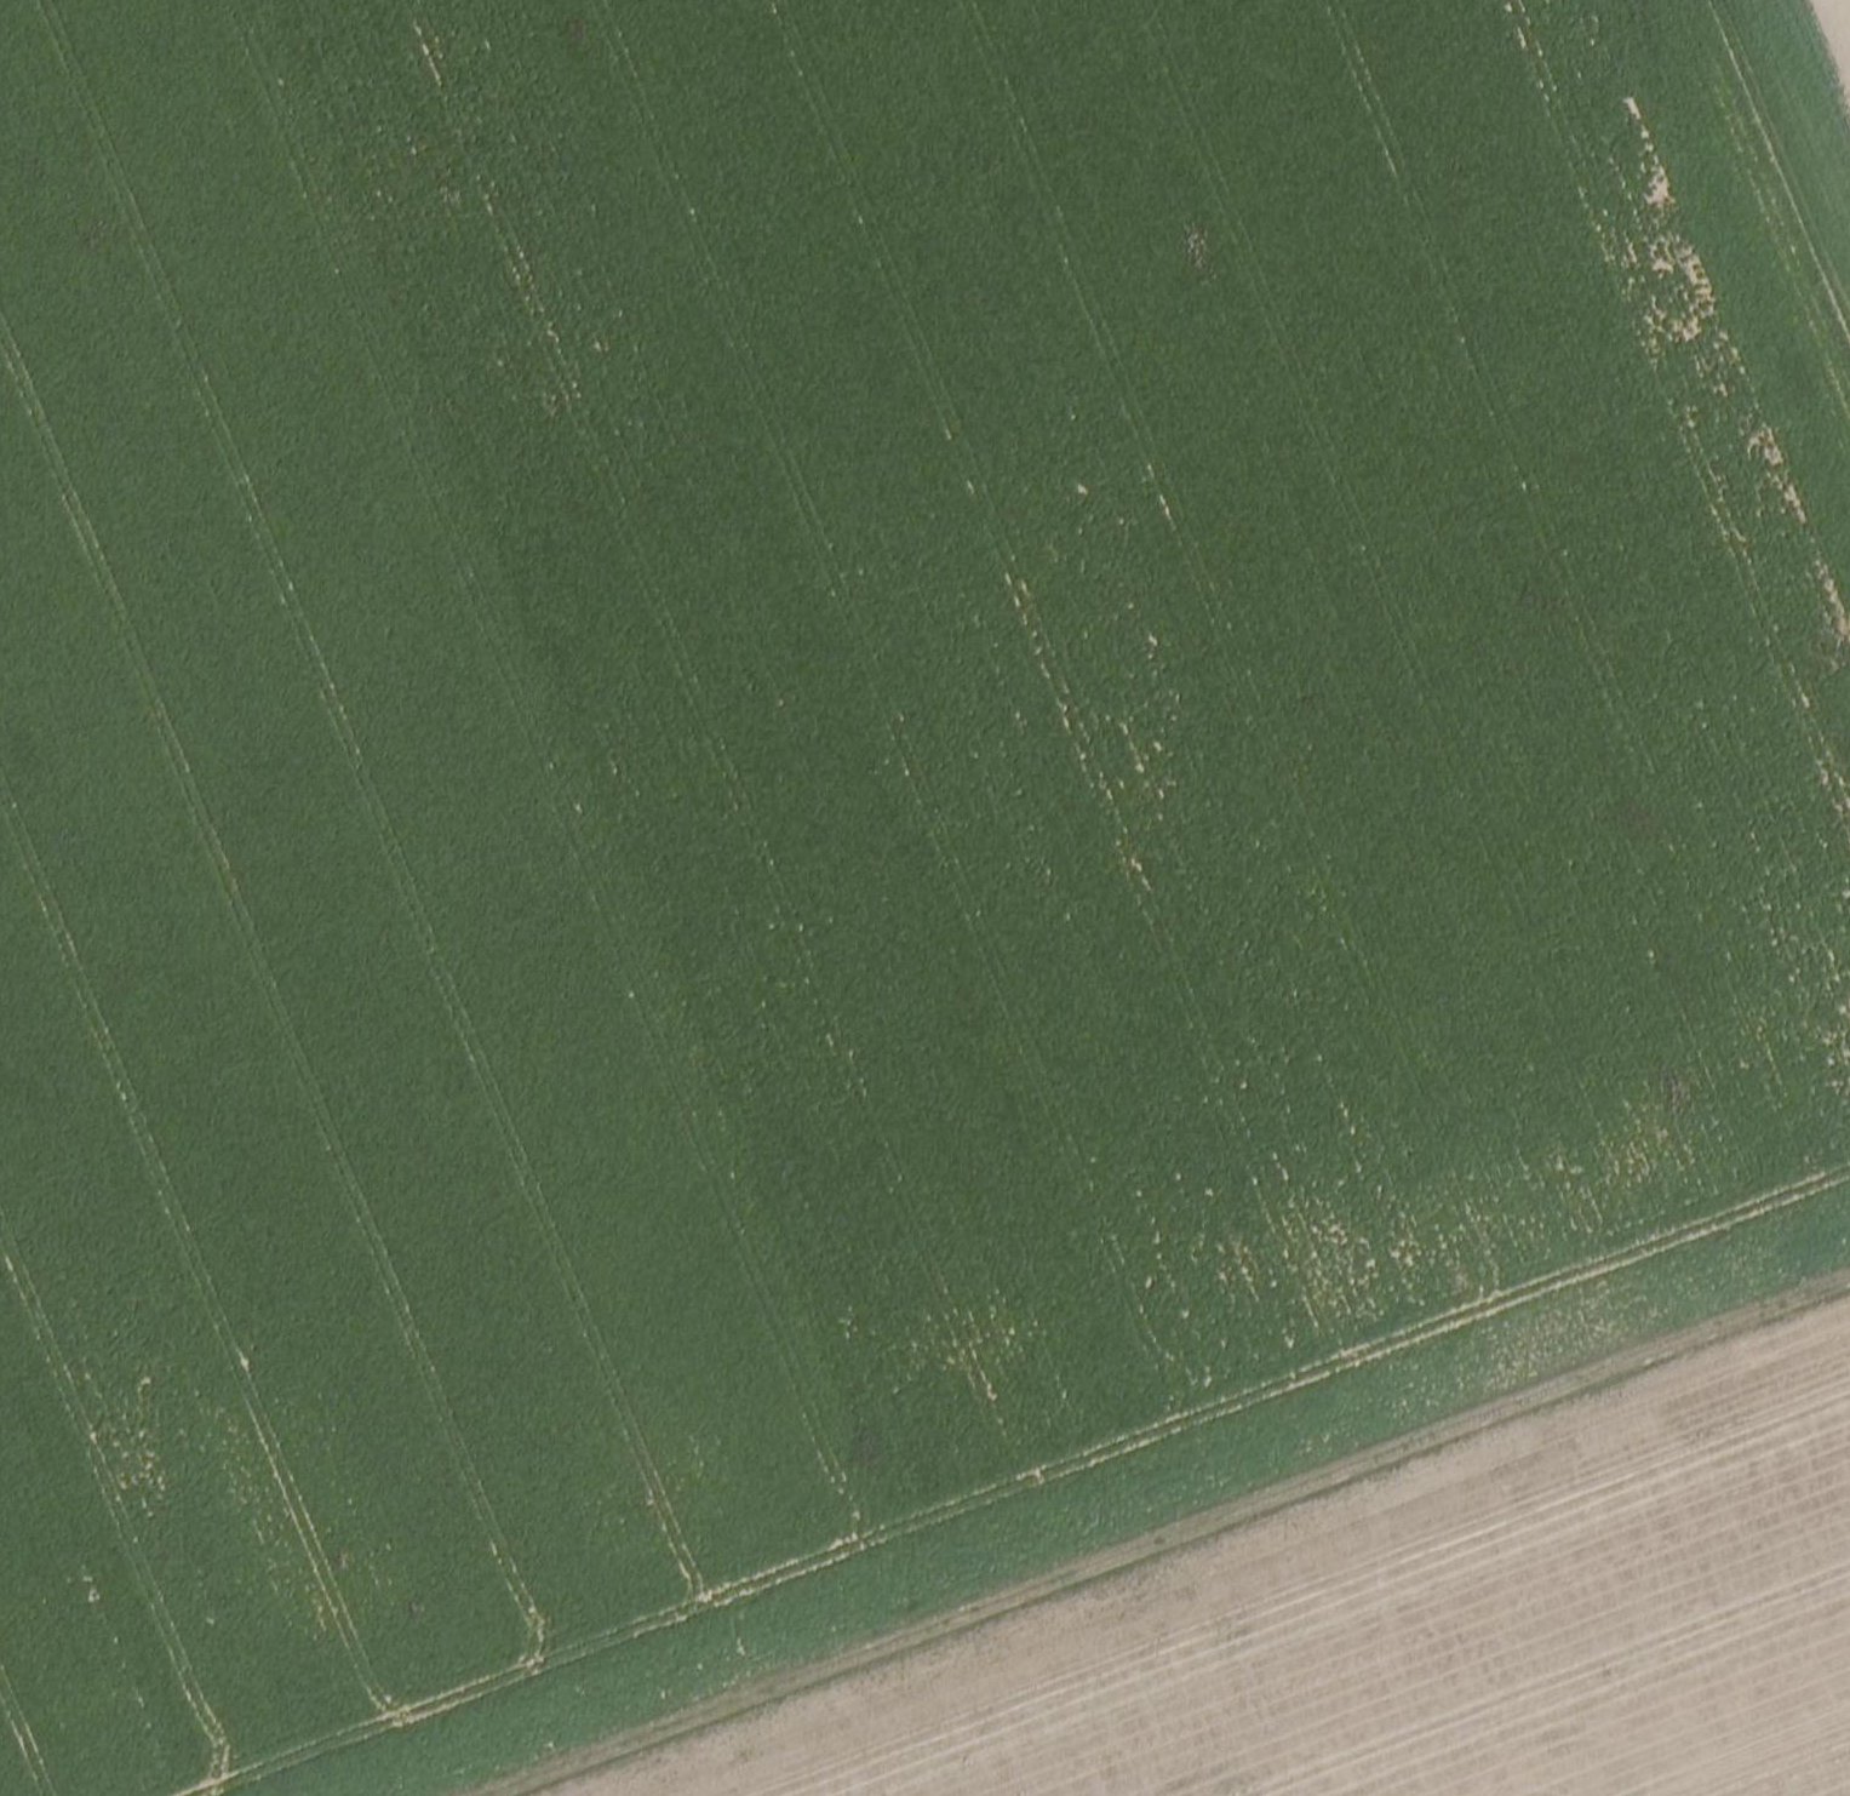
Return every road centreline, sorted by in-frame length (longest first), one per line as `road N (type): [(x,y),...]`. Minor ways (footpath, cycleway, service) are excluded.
road 1 (track): [(1849,1276),(494,1795)]

